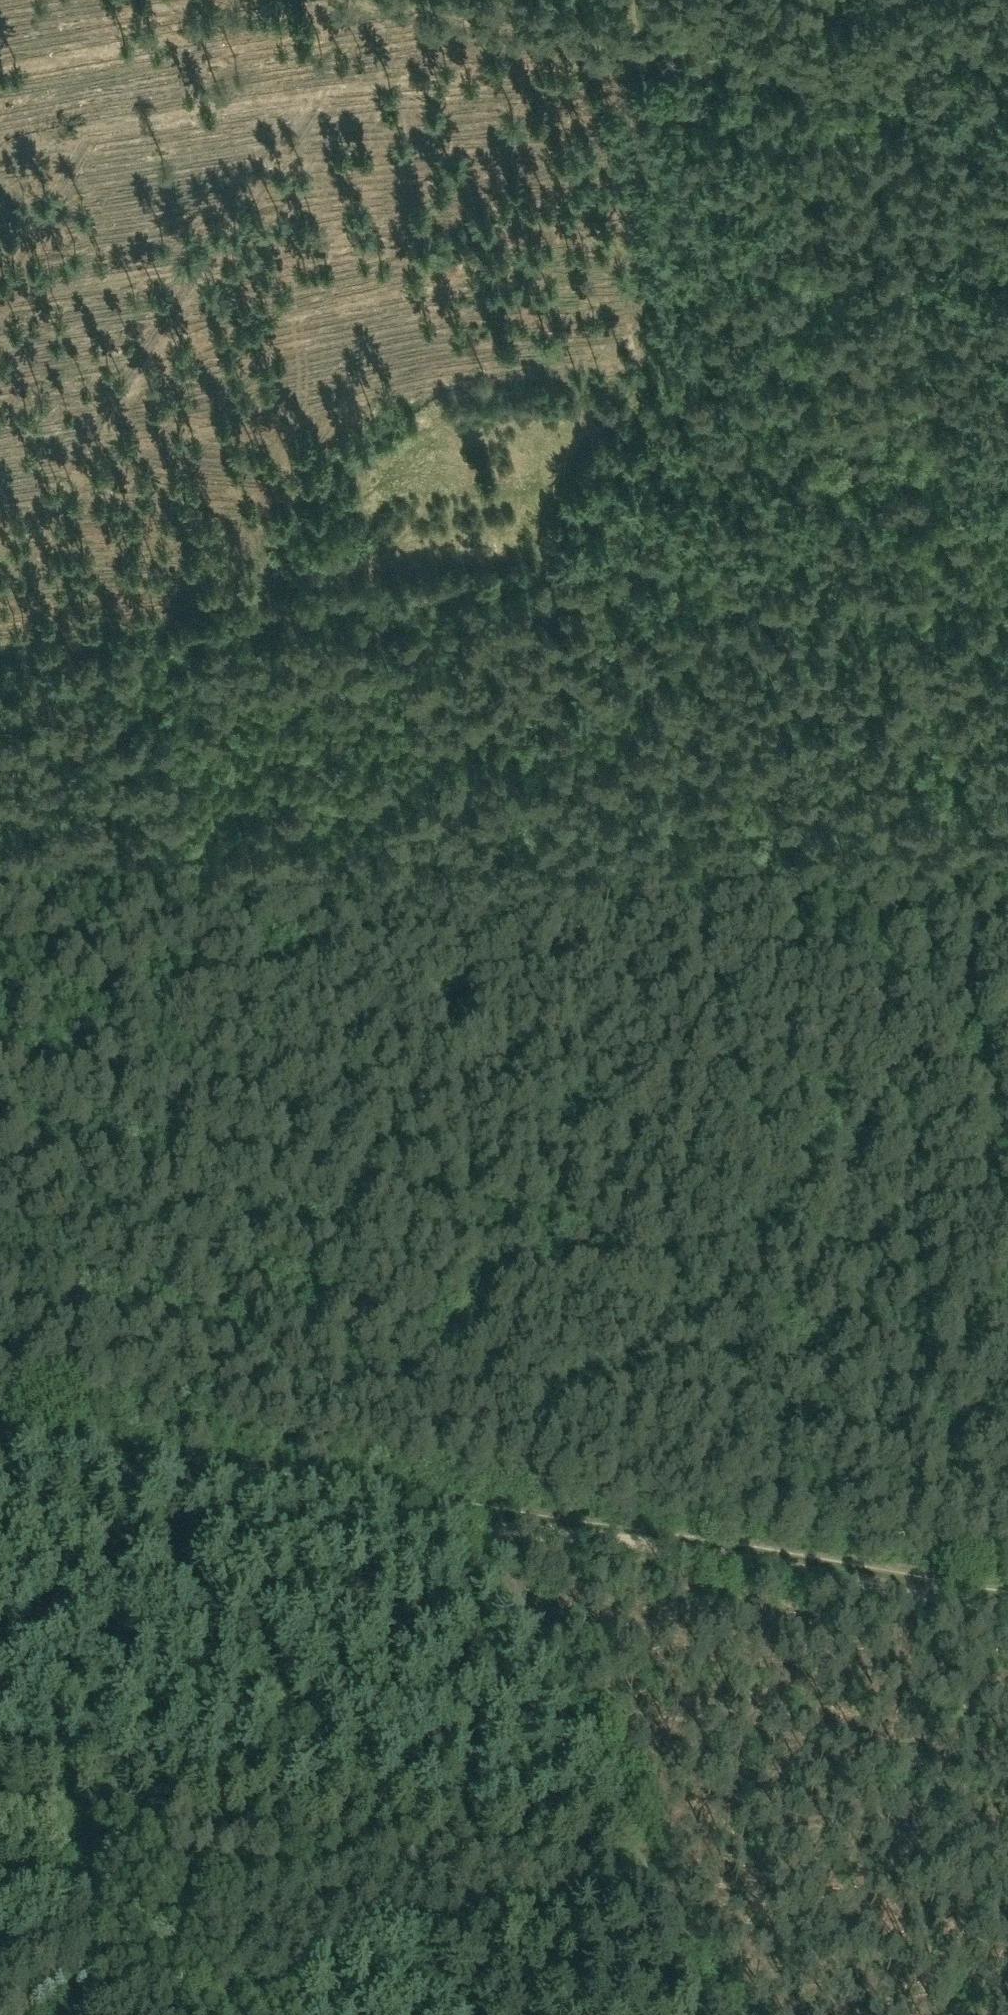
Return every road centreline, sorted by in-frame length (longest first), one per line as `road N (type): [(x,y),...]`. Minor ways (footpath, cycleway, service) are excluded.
road 1 (track): [(473,1522),(473,1540),(545,1696),(730,2014)]
road 2 (track): [(473,1522),(1007,1608)]
road 3 (track): [(0,1430),(284,1494),(473,1522)]

